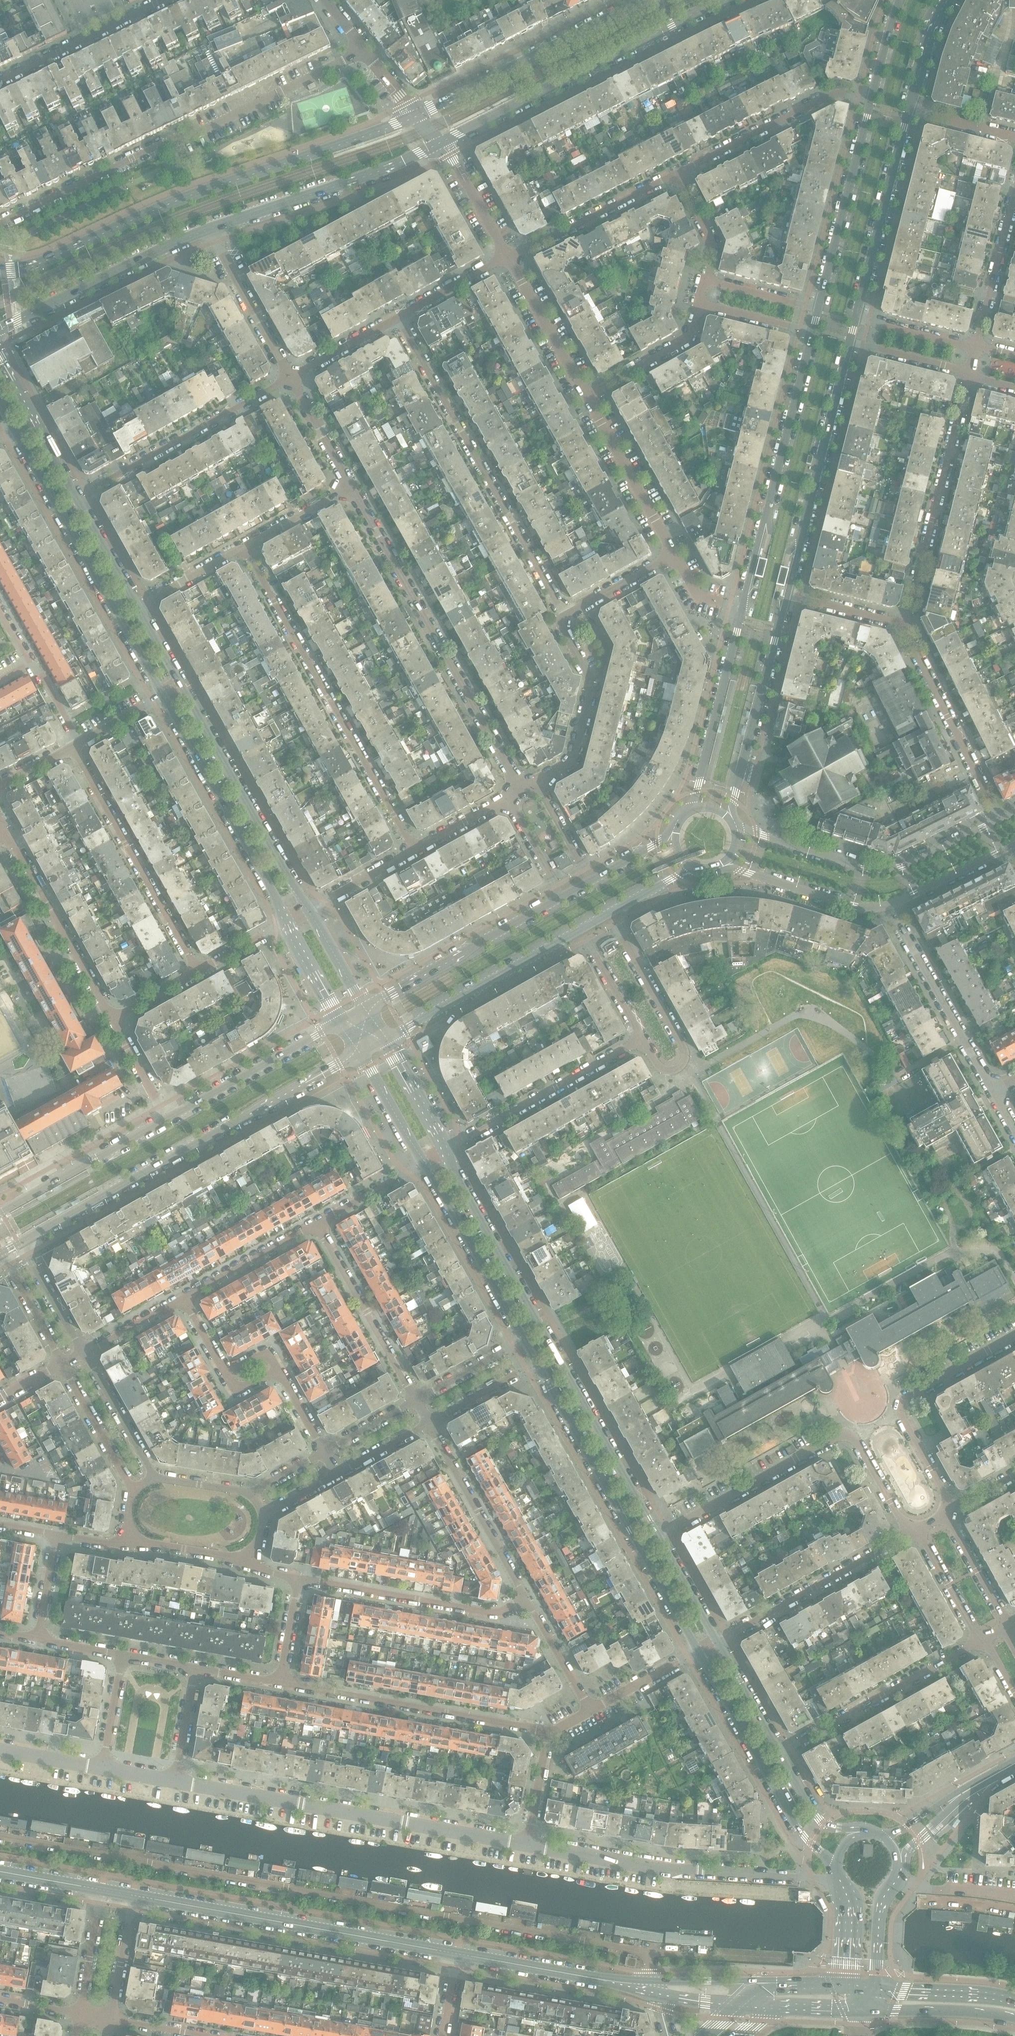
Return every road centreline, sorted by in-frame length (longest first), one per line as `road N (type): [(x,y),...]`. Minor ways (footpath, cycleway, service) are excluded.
road 1 (secondary): [(417,115),(0,271)]
road 2 (secondary): [(660,1537),(446,1149)]
road 3 (tertiary): [(25,1241),(359,1056)]
road 4 (residential): [(176,1780),(528,1843)]
road 5 (residential): [(519,792),(349,487)]
road 6 (residential): [(243,547),(413,851)]
road 7 (residential): [(398,317),(563,617)]
road 8 (residential): [(660,1537),(846,1432),(857,1436),(911,1531)]
road 9 (tertiary): [(456,1953),(132,1894)]
road 10 (secondary): [(536,1363),(697,1650)]
road 11 (secondary): [(440,143),(722,0)]
road 12 (residential): [(528,1843),(681,1870),(838,1879)]
road 13 (secondary): [(17,434),(164,697)]
road 14 (tertiary): [(812,331),(743,608)]
road 15 (residential): [(998,819),(884,869),(734,828)]
road 16 (residential): [(548,1732),(280,1682)]
road 17 (tertiary): [(786,594),(850,340)]
road 18 (residential): [(969,372),(904,625)]
road 19 (secondary): [(697,1650),(797,1830),(836,1866)]
road 20 (residential): [(75,745),(198,971)]
road 21 (secondary): [(307,911),(182,687)]
road 22 (secondary): [(164,697),(289,920)]
road 23 (secondary): [(642,2),(417,115)]
road 24 (residential): [(951,1508),(899,1403),(1014,1335)]
road 25 (residential): [(291,378),(78,501)]
road 26 (secondary): [(210,228),(440,143)]
road 27 (secondary): [(0,329),(210,228)]
road 28 (residential): [(299,1578),(491,1612),(525,1597)]
road 29 (tertiary): [(729,819),(786,594)]
road 30 (residential): [(981,1643),(781,1755)]
road 31 (residential): [(640,1039),(660,1068),(682,1065),(683,1044),(610,915)]
road 32 (residential): [(363,50),(159,143)]
road 33 (residential): [(717,1642),(911,1531)]
road 34 (tertiary): [(385,1041),(580,932)]
road 35 (residential): [(640,1039),(446,1149)]
road 36 (tertiary): [(560,898),(366,1007)]
road 37 (tertiary): [(855,319),(908,109)]
road 38 (tertiary): [(871,100),(818,310)]
road 39 (residential): [(904,625),(998,819)]
road 40 (residential): [(993,1092),(889,905)]
road 41 (residential): [(677,174),(830,95),(871,100)]
road 42 (residential): [(7,833),(111,1019)]
road 43 (tertiary): [(743,608),(691,812)]
road 44 (secondary): [(422,1163),(523,1340)]
road 45 (residential): [(414,1400),(314,1223)]
road 46 (residential): [(525,1597),(427,1423)]
road 47 (tertiary): [(340,1021),(166,1118)]
road 48 (tertiary): [(651,1987),(456,1953)]
road 49 (residential): [(563,617),(591,683),(573,762),(536,783)]
road 50 (tertiary): [(166,1118),(0,1211)]
road 51 (residential): [(507,257),(677,174)]
road 52 (residential): [(674,554),(586,397)]
road 53 (residential): [(0,78),(160,0)]
road 54 (residential): [(0,223),(159,143)]
road 55 (residential): [(724,862),(852,906),(889,905)]
road 56 (residential): [(291,378),(210,228)]
road 57 (residential): [(1014,189),(975,348)]
road 58 (residential): [(586,397),(507,257)]
road 59 (residential): [(586,397),(688,337),(696,302)]
road 60 (secondary): [(862,2011),(1014,2019)]
road 61 (residential): [(314,1223),(183,1296)]
road 62 (residential): [(153,1479),(83,1352)]
road 63 (residential): [(61,1364),(131,1491)]
road 64 (secondary): [(1014,2003),(879,1989)]
road 65 (residential): [(889,905),(1011,846)]
road 66 (residential): [(1008,1628),(955,1532),(951,1508)]
road 67 (residential): [(911,1531),(928,1546),(981,1643)]
road 68 (residential): [(507,257),(440,143)]
road 69 (residential): [(589,1711),(525,1597)]
road 70 (secondary): [(781,1755),(717,1642)]
road 71 (residential): [(102,1889),(79,2016)]
road 72 (residential): [(110,2021),(132,1894)]
road 73 (residential): [(563,617),(674,554)]
road 74 (residential): [(126,1544),(252,1562)]
road 75 (secondary): [(139,611),(78,501)]
road 76 (residential): [(83,1352),(25,1241)]
road 77 (residential): [(507,257),(398,317)]
road 78 (residential): [(1,1255),(61,1364)]
road 79 (residential): [(427,1423),(536,1363)]
road 80 (residential): [(523,1340),(414,1400)]
road 81 (secondary): [(359,1056),(422,1163)]
road 82 (residential): [(589,1711),(697,1650)]
road 83 (secondary): [(446,1149),(385,1041)]
road 84 (residential): [(422,1163),(314,1223)]
road 85 (residential): [(349,487),(291,378)]
road 86 (residential): [(975,348),(855,319)]
road 87 (residential): [(850,340),(969,372)]
road 88 (residential): [(398,317),(291,378)]
road 89 (residential): [(580,932),(640,1039)]
road 90 (residential): [(139,611),(243,547)]
road 91 (residential): [(786,594),(904,625)]
road 92 (residential): [(243,547),(349,487)]
road 93 (residential): [(307,911),(413,851)]
road 94 (residential): [(818,310),(701,279)]
road 95 (residential): [(1014,1896),(896,1881)]

